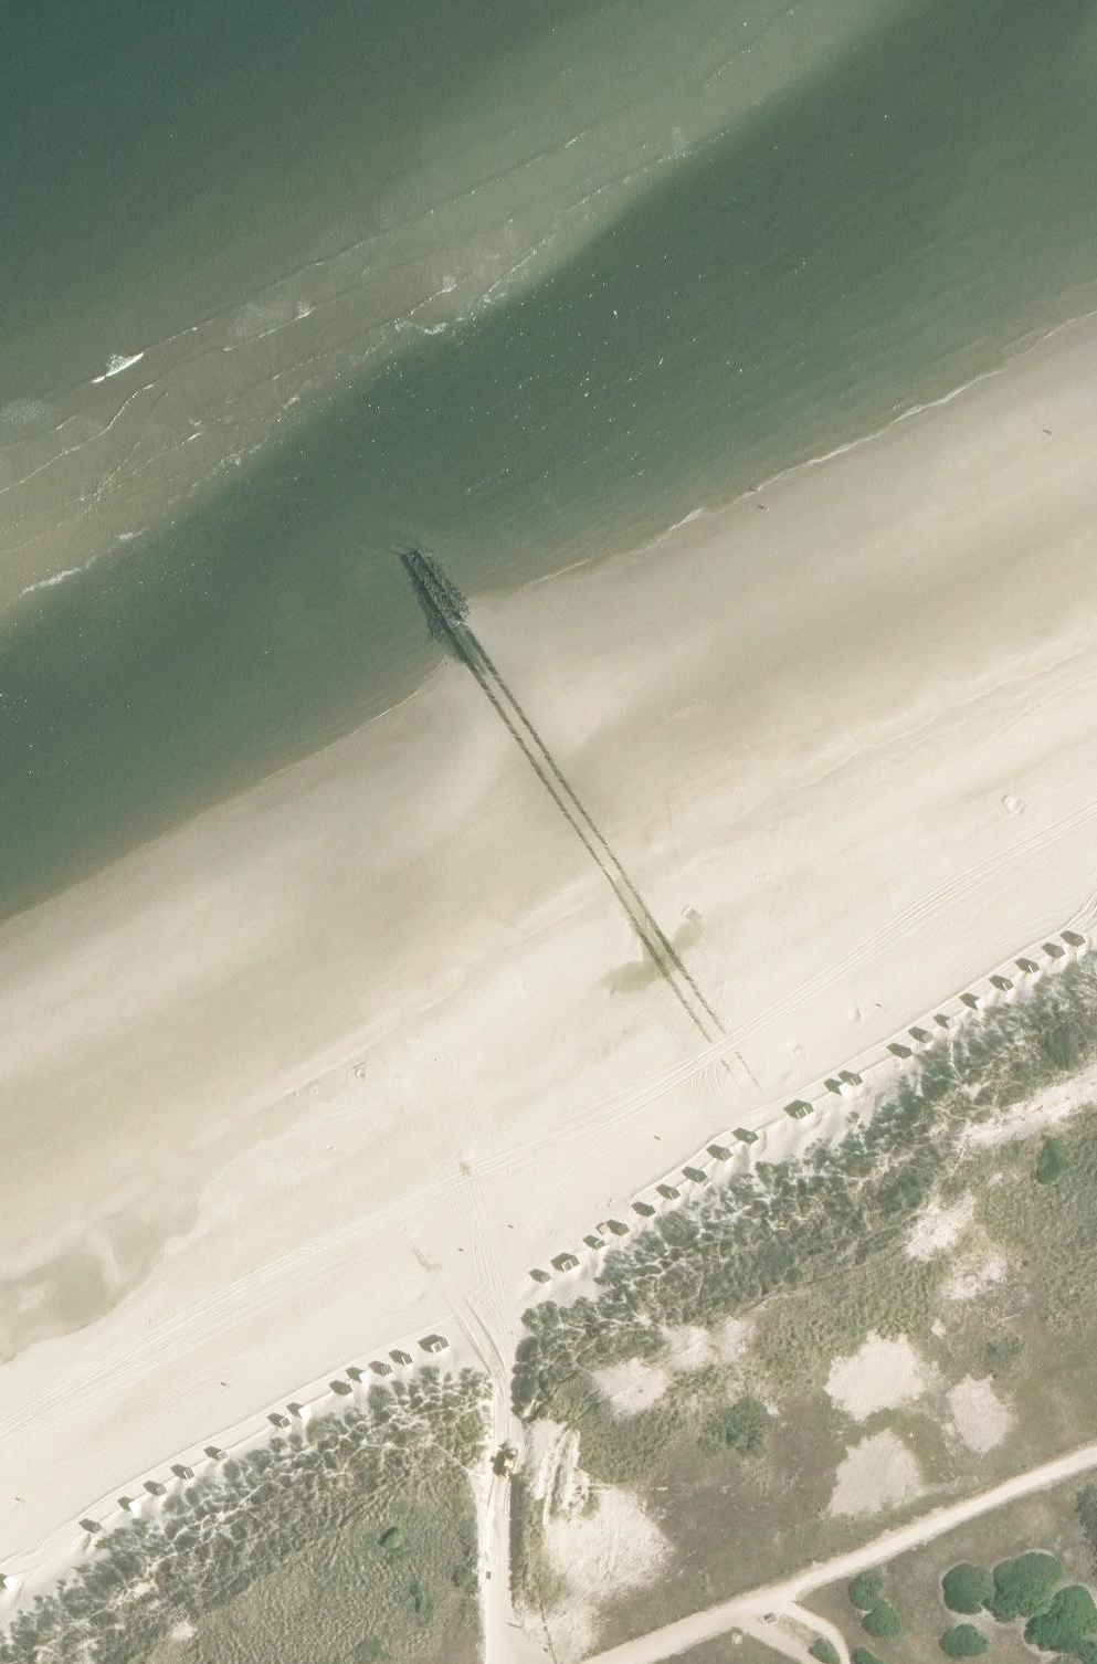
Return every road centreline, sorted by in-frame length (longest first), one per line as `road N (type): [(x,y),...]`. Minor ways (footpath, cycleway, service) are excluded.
road 1 (track): [(776,1596),(1096,1453)]
road 2 (track): [(503,1663),(502,1414)]

